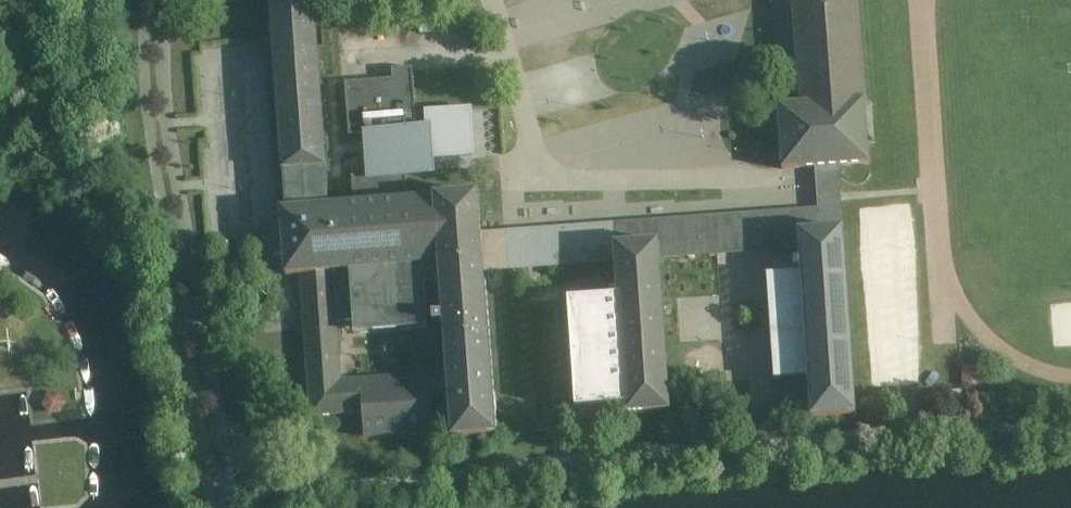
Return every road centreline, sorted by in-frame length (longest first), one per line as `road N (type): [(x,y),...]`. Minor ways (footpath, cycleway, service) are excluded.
road 1 (residential): [(165,0),(170,121),(223,493)]

